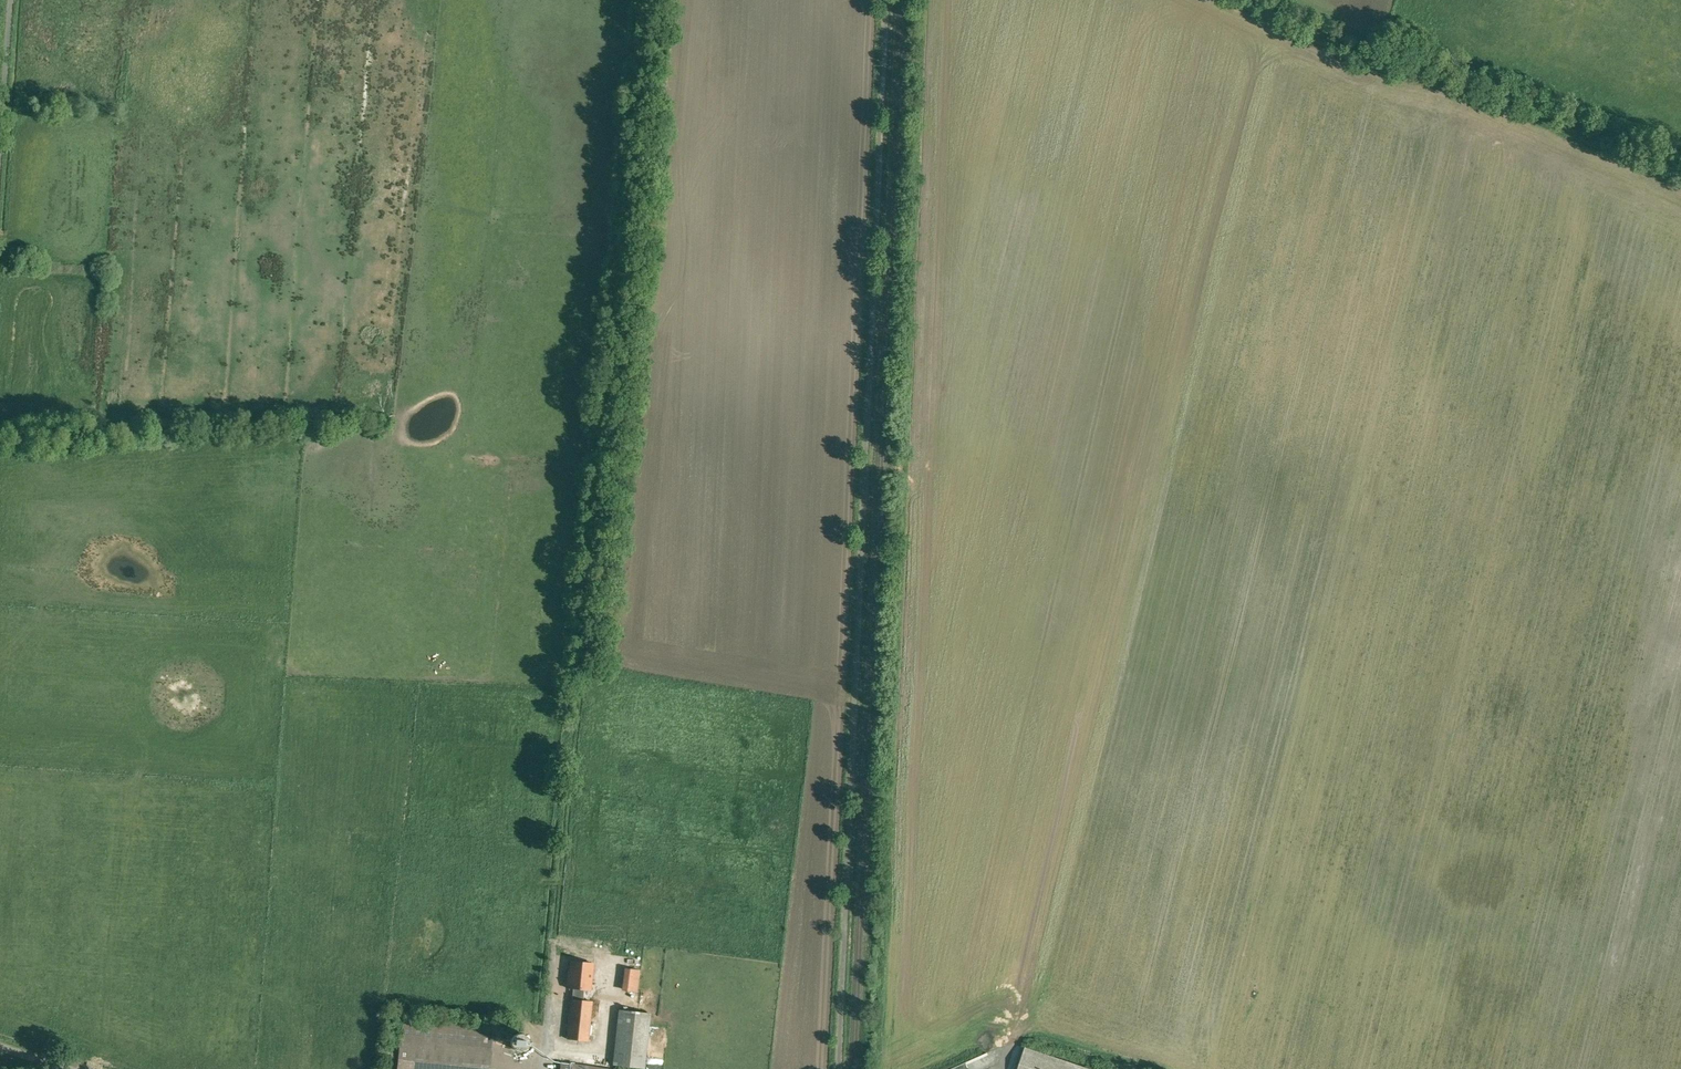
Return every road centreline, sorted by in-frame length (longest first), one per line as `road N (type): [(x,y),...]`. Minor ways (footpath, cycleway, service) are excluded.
road 1 (track): [(838,1068),(885,0)]
road 2 (track): [(1680,160),(1440,58),(1388,62),(1262,0)]
road 3 (unclassified): [(9,0),(0,128)]

